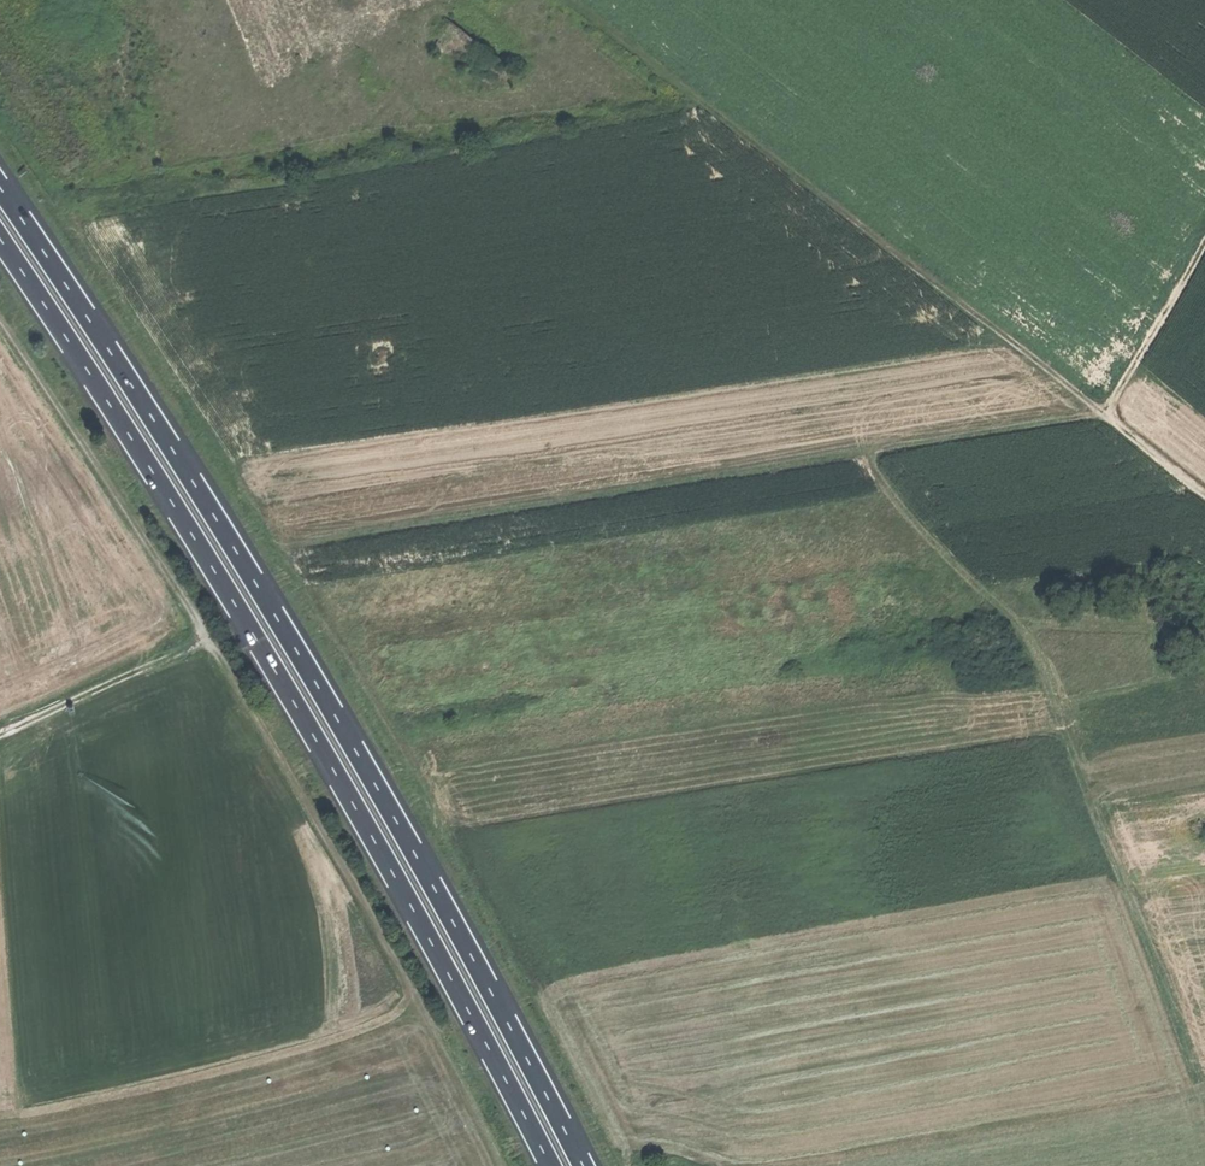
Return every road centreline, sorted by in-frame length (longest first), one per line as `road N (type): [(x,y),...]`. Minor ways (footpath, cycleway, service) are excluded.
road 1 (track): [(633,1165),(450,813),(286,548),(867,453)]
road 2 (trunk): [(581,1165),(257,581),(0,189)]
road 3 (trunk): [(0,241),(235,605),(473,1019),(548,1165)]
road 4 (track): [(507,1165),(212,641),(0,320)]
road 5 (track): [(1204,494),(568,0)]
road 6 (track): [(1204,1114),(1143,930),(1031,662),(867,453)]
road 7 (track): [(867,453),(1107,416),(1204,244)]
road 8 (track): [(0,740),(212,641)]

